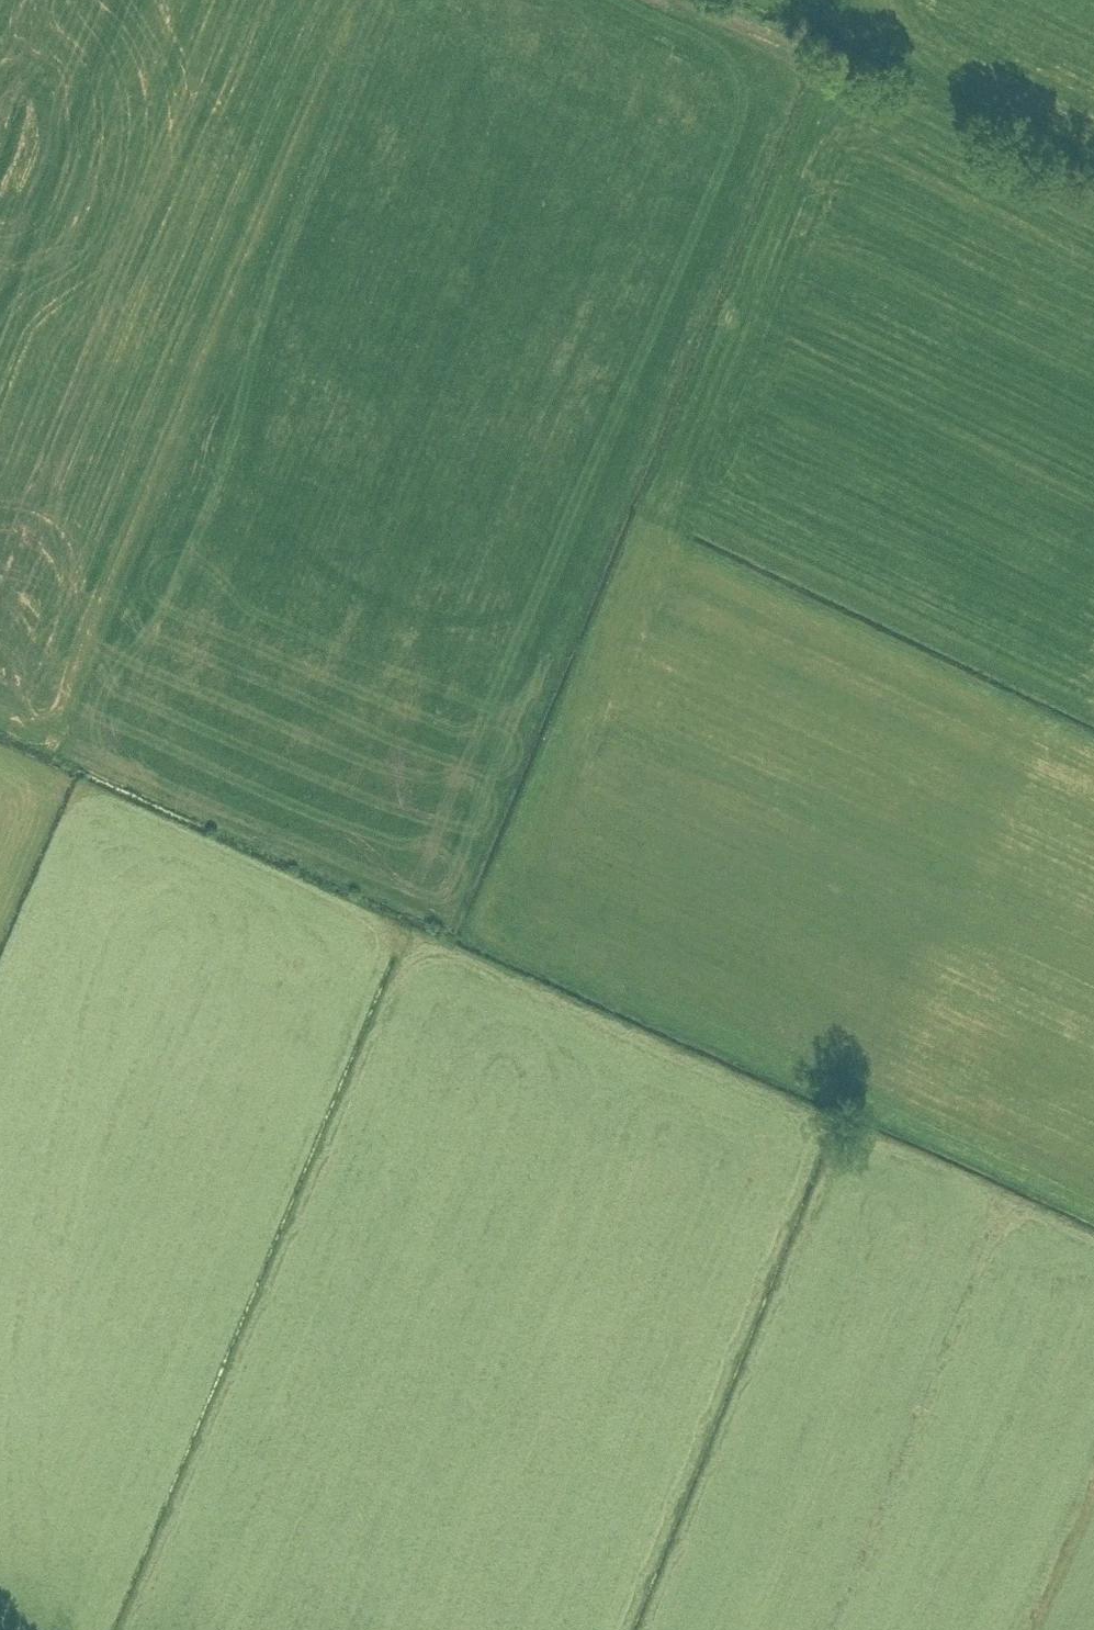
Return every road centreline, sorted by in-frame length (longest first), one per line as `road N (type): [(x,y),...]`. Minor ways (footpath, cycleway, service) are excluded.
road 1 (track): [(1093,201),(691,0)]

